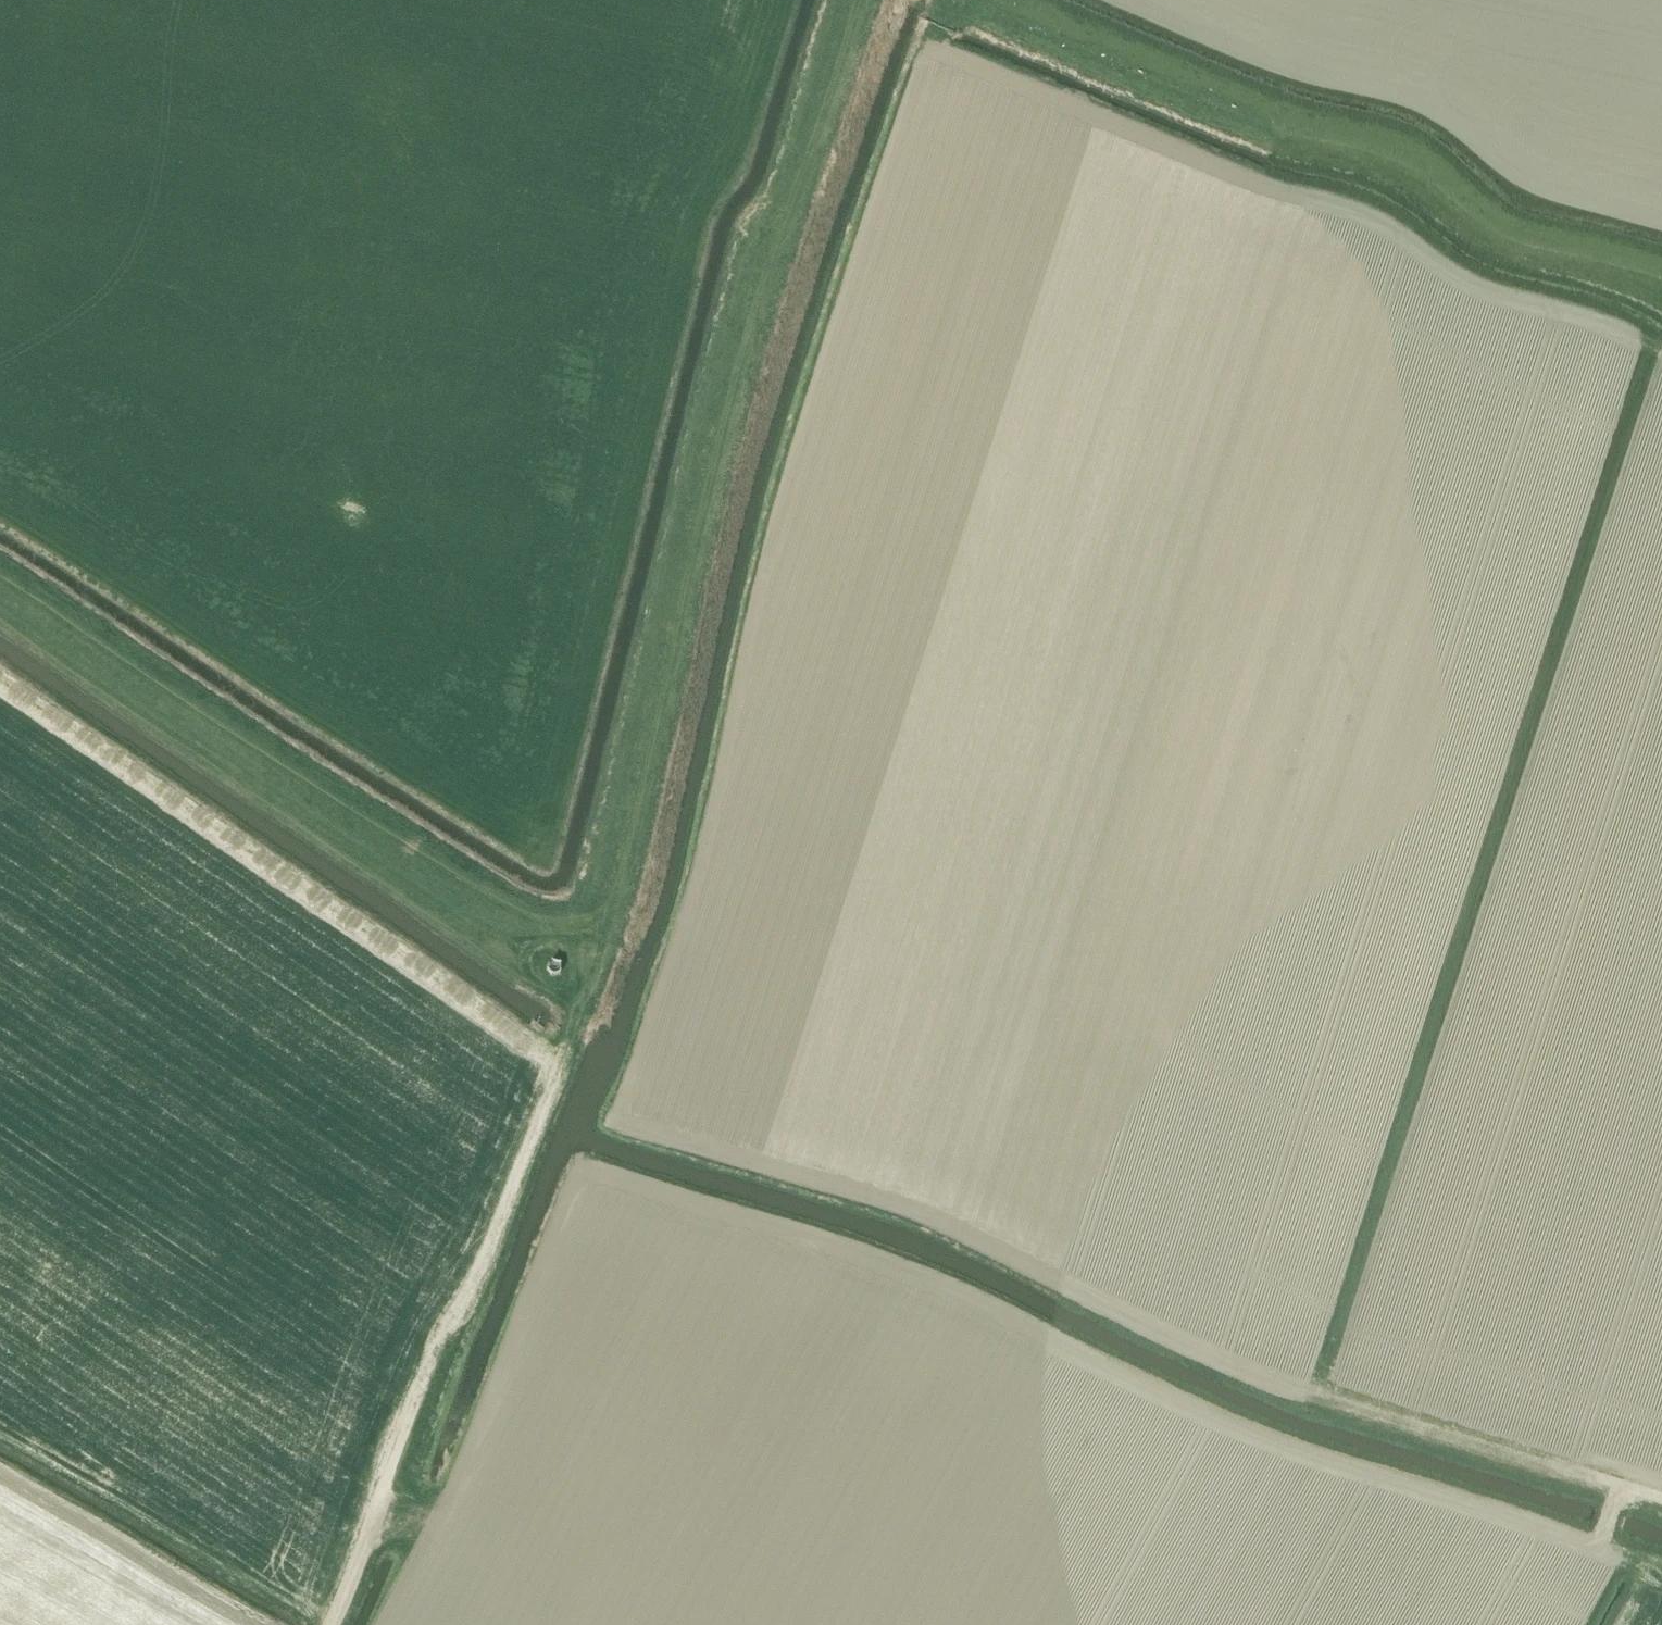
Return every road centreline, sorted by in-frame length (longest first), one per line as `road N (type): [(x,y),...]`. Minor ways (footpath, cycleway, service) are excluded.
road 1 (unclassified): [(333,1624),(570,1042)]
road 2 (track): [(1321,1394),(1661,1501)]

